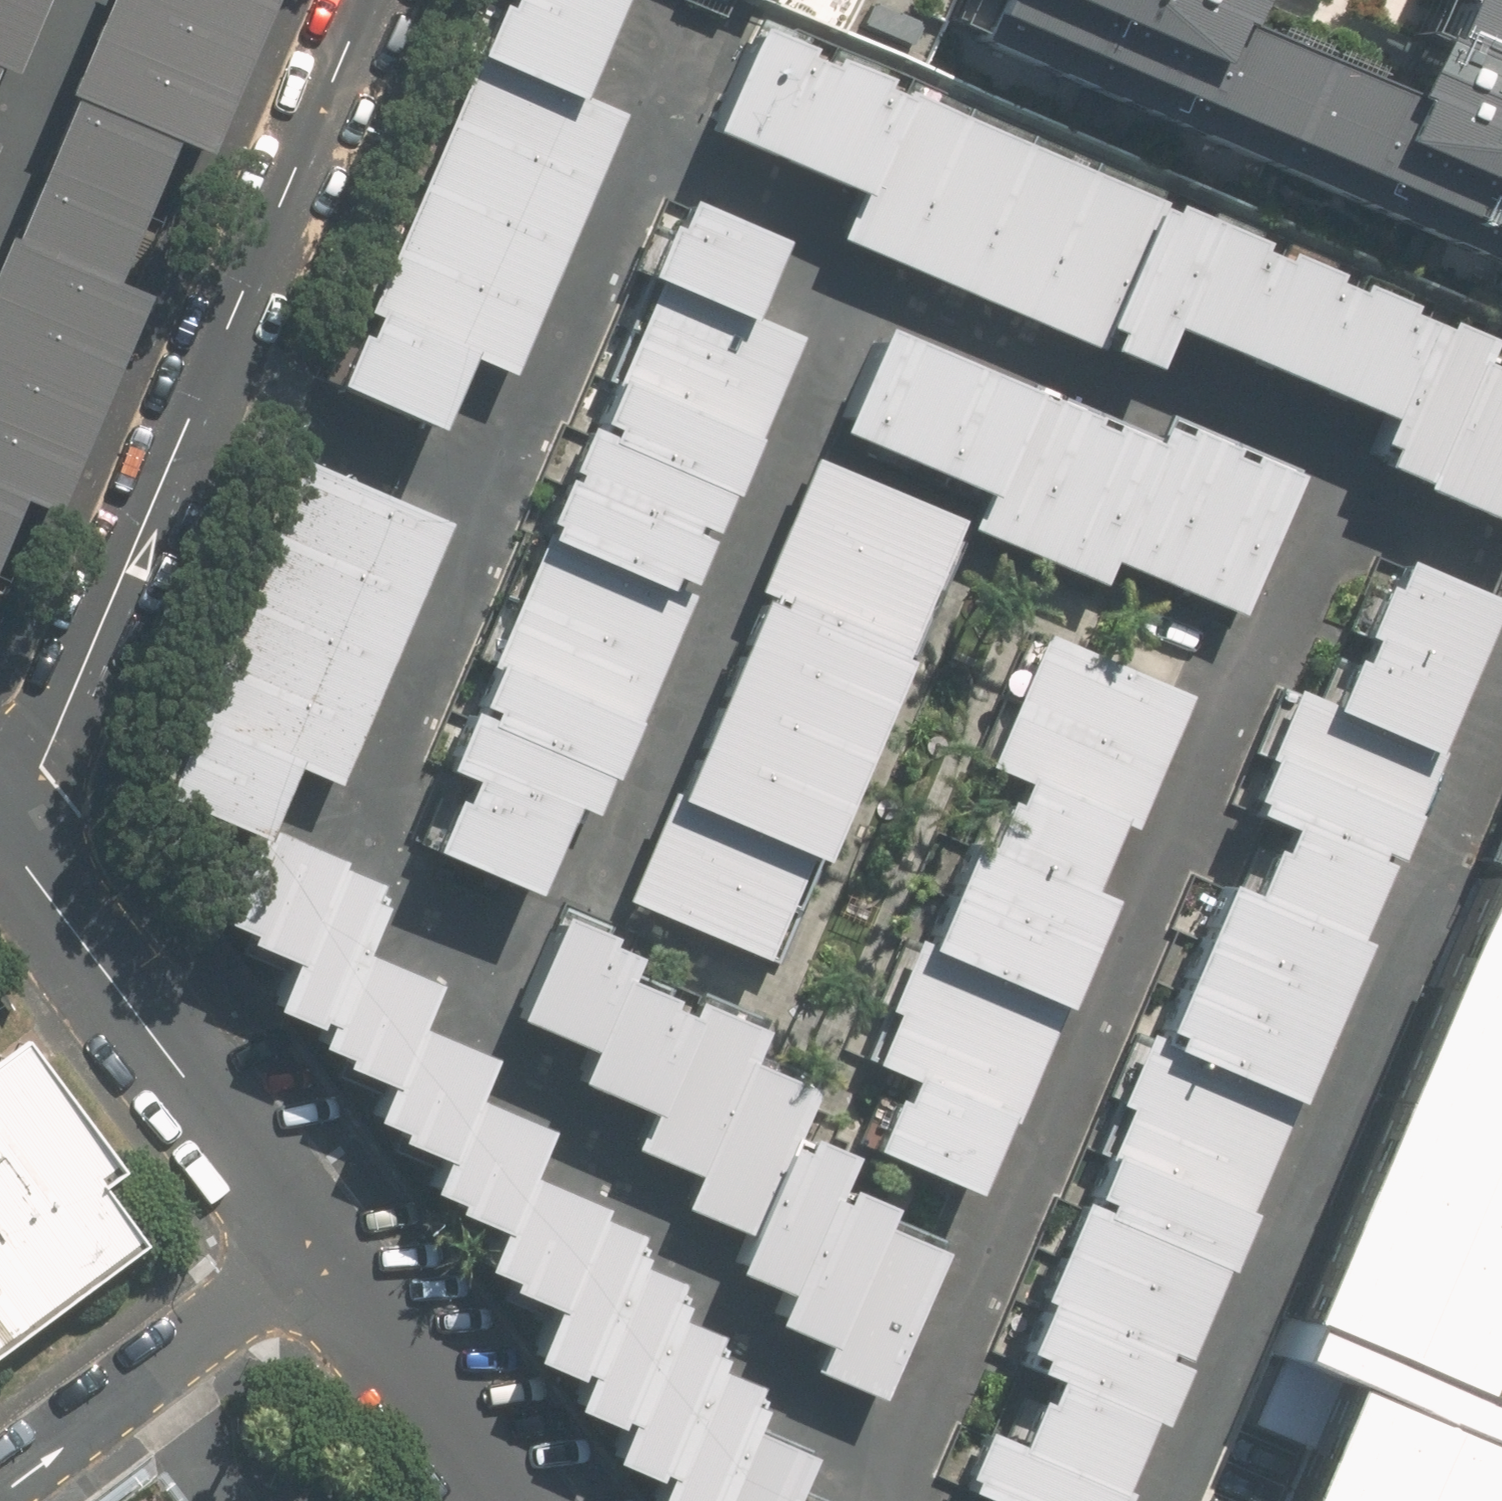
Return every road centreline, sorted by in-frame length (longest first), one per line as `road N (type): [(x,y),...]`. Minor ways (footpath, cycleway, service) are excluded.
road 1 (residential): [(370,0),(5,833)]
road 2 (tertiary): [(5,833),(317,1240)]
road 3 (residential): [(0,1480),(317,1240)]
road 4 (tertiary): [(317,1240),(506,1500)]

